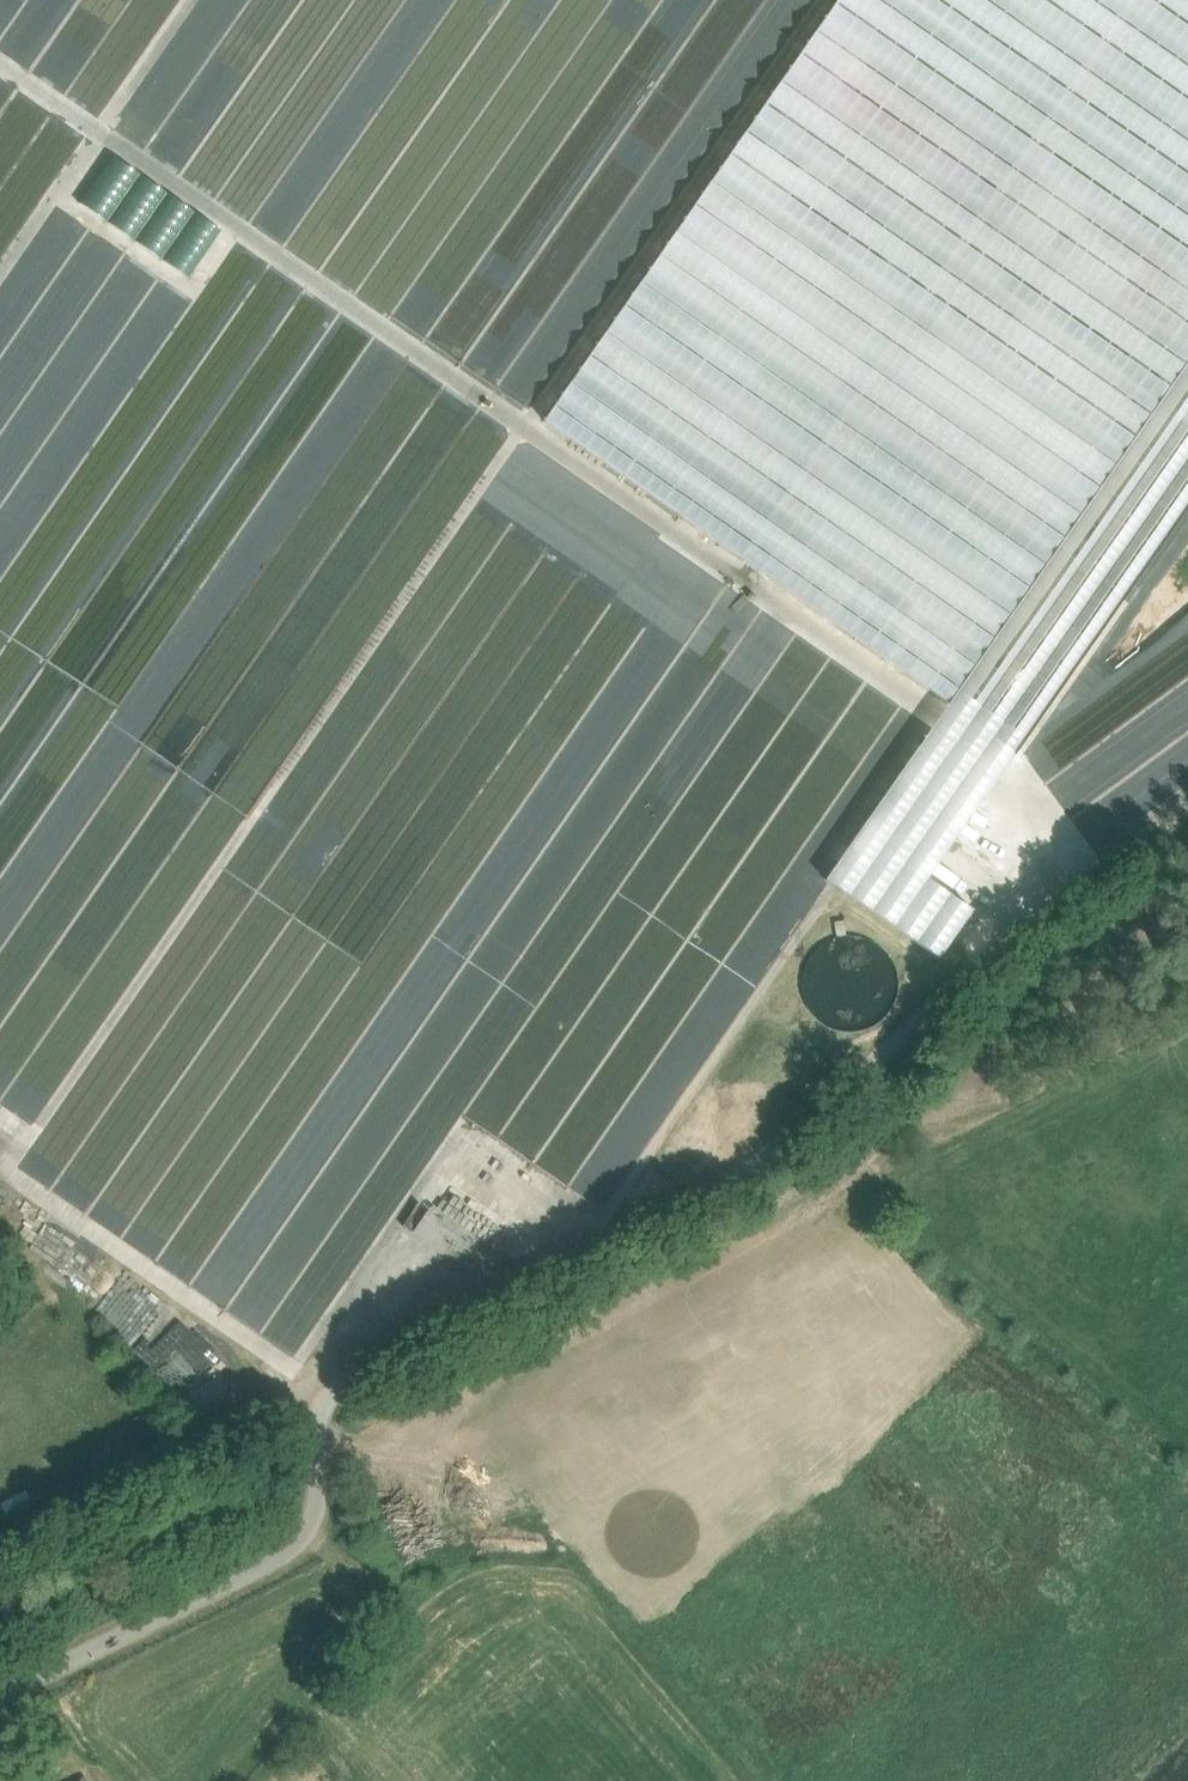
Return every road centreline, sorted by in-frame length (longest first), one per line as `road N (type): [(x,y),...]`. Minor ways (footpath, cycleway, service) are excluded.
road 1 (unclassified): [(0,1705),(293,1553),(314,1520),(320,1417),(340,1388),(760,1167),(1025,926),(1187,805)]

